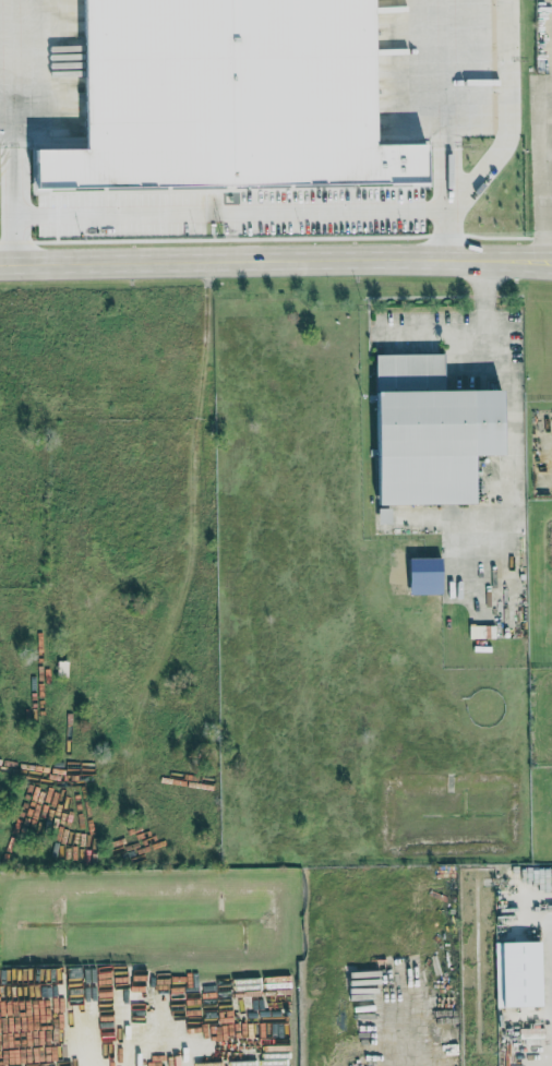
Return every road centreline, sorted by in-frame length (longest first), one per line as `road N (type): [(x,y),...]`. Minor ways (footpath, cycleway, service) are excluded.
road 1 (secondary): [(0,265),(547,262)]

